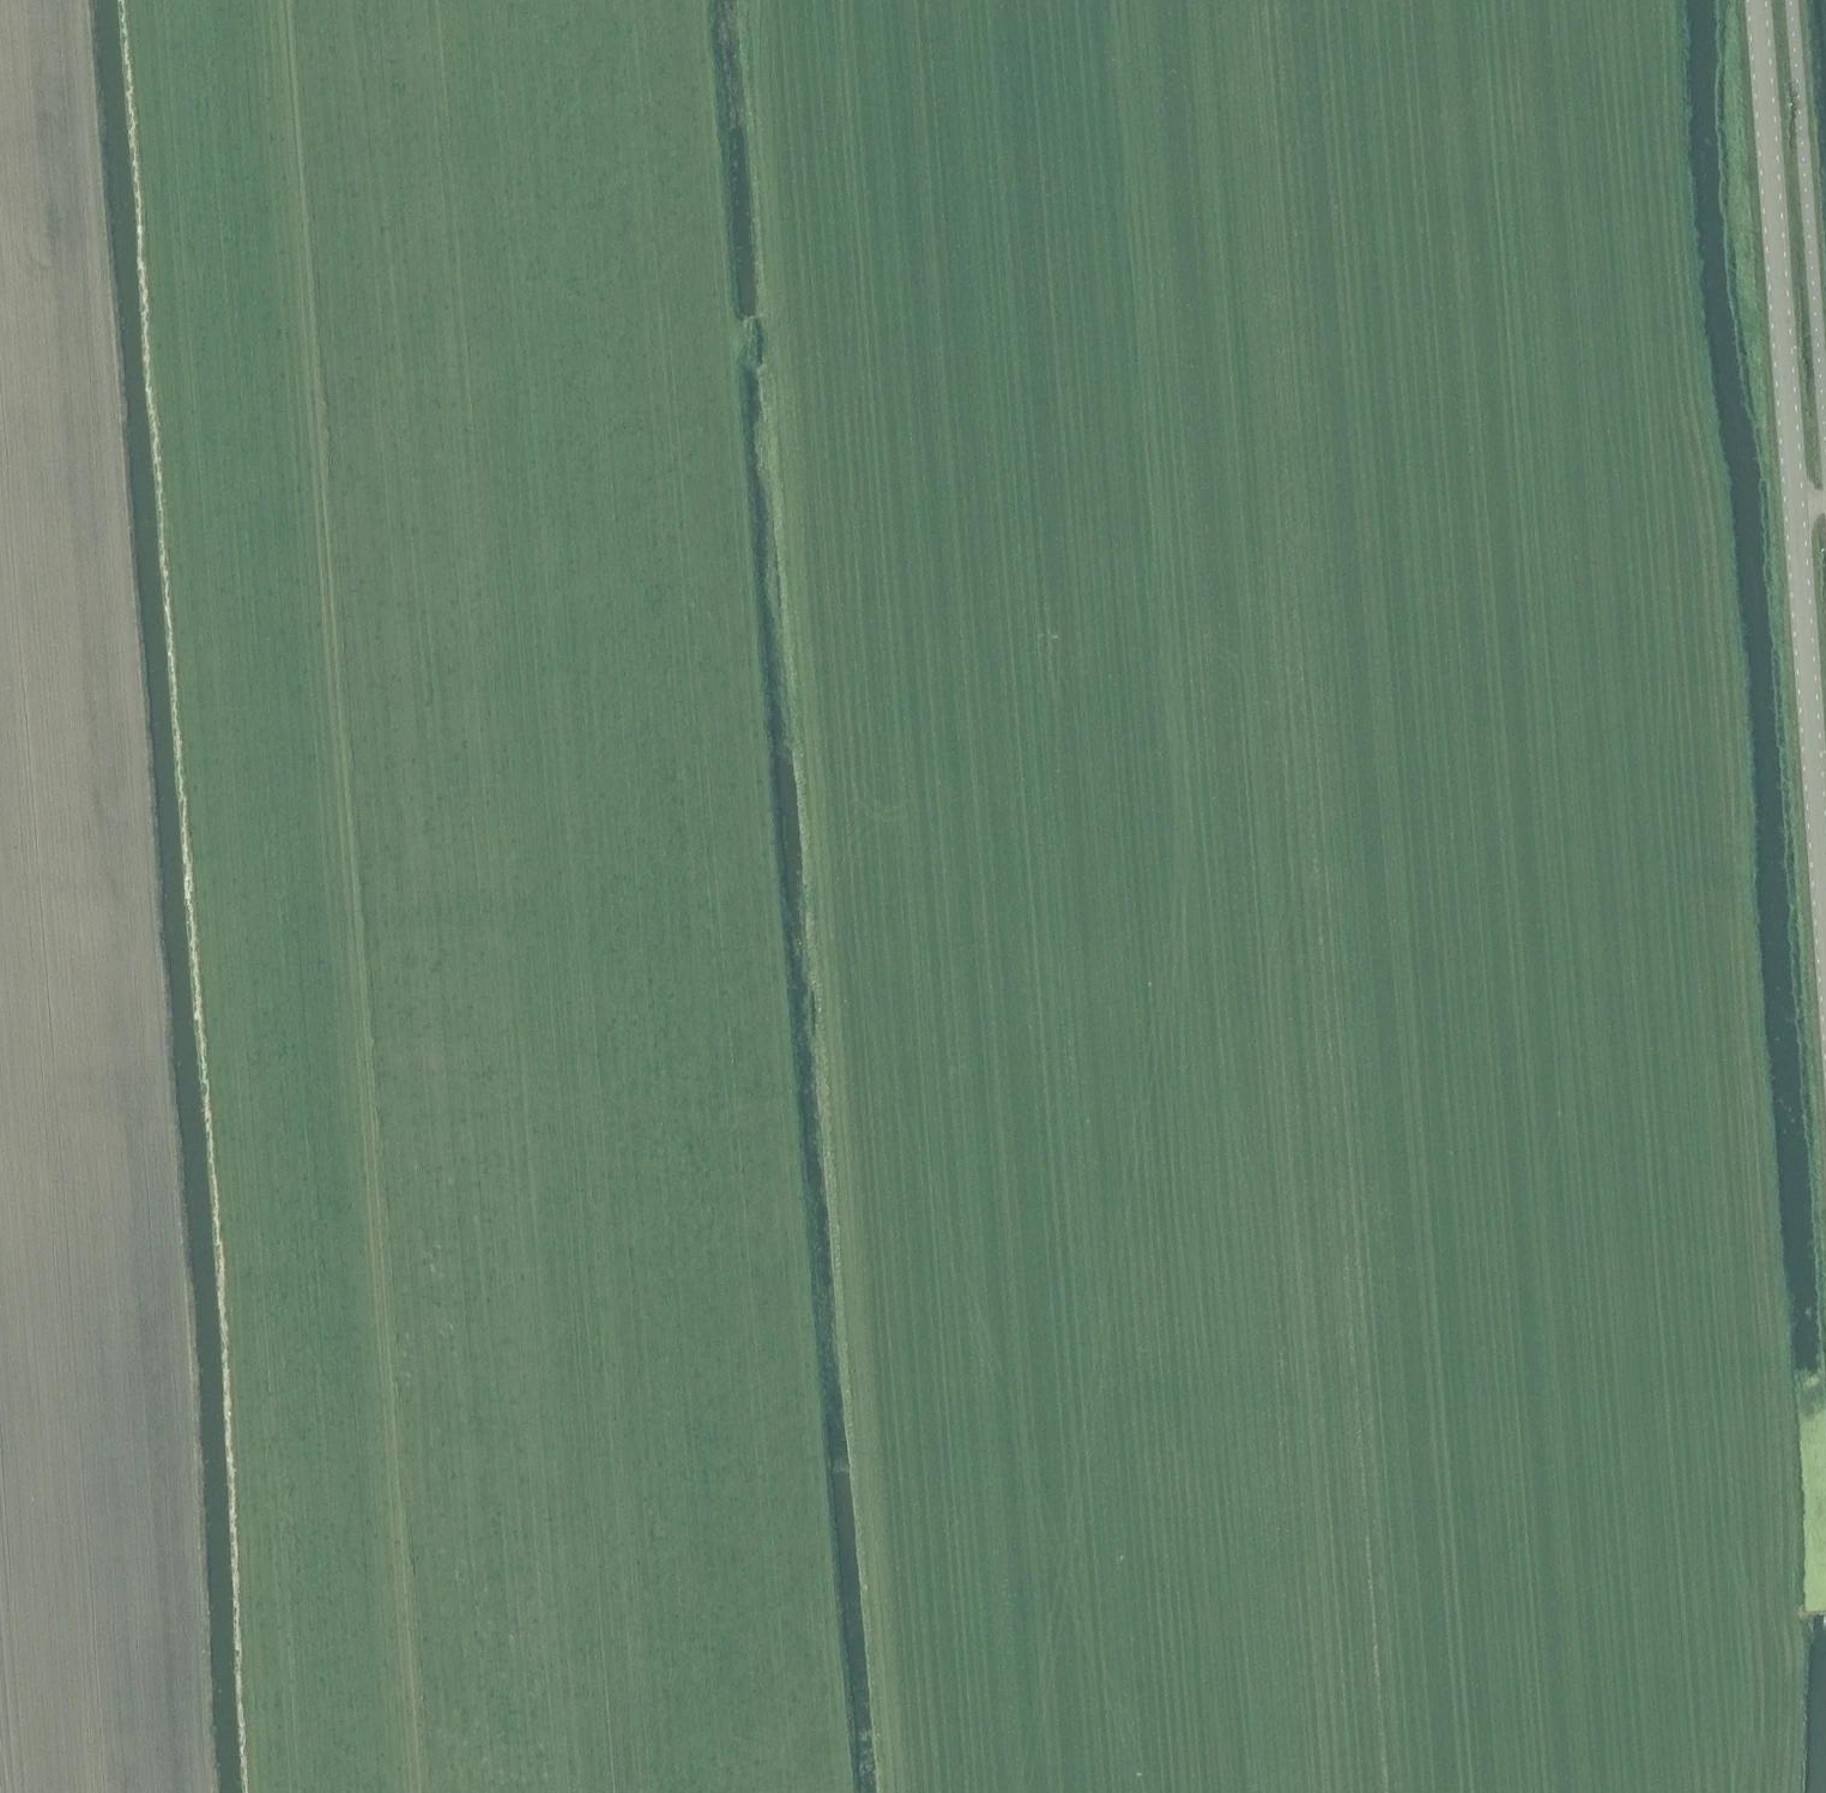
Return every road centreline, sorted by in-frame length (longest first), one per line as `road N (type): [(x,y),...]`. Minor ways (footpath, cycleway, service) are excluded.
road 1 (tertiary): [(1825,952),(1754,0)]

